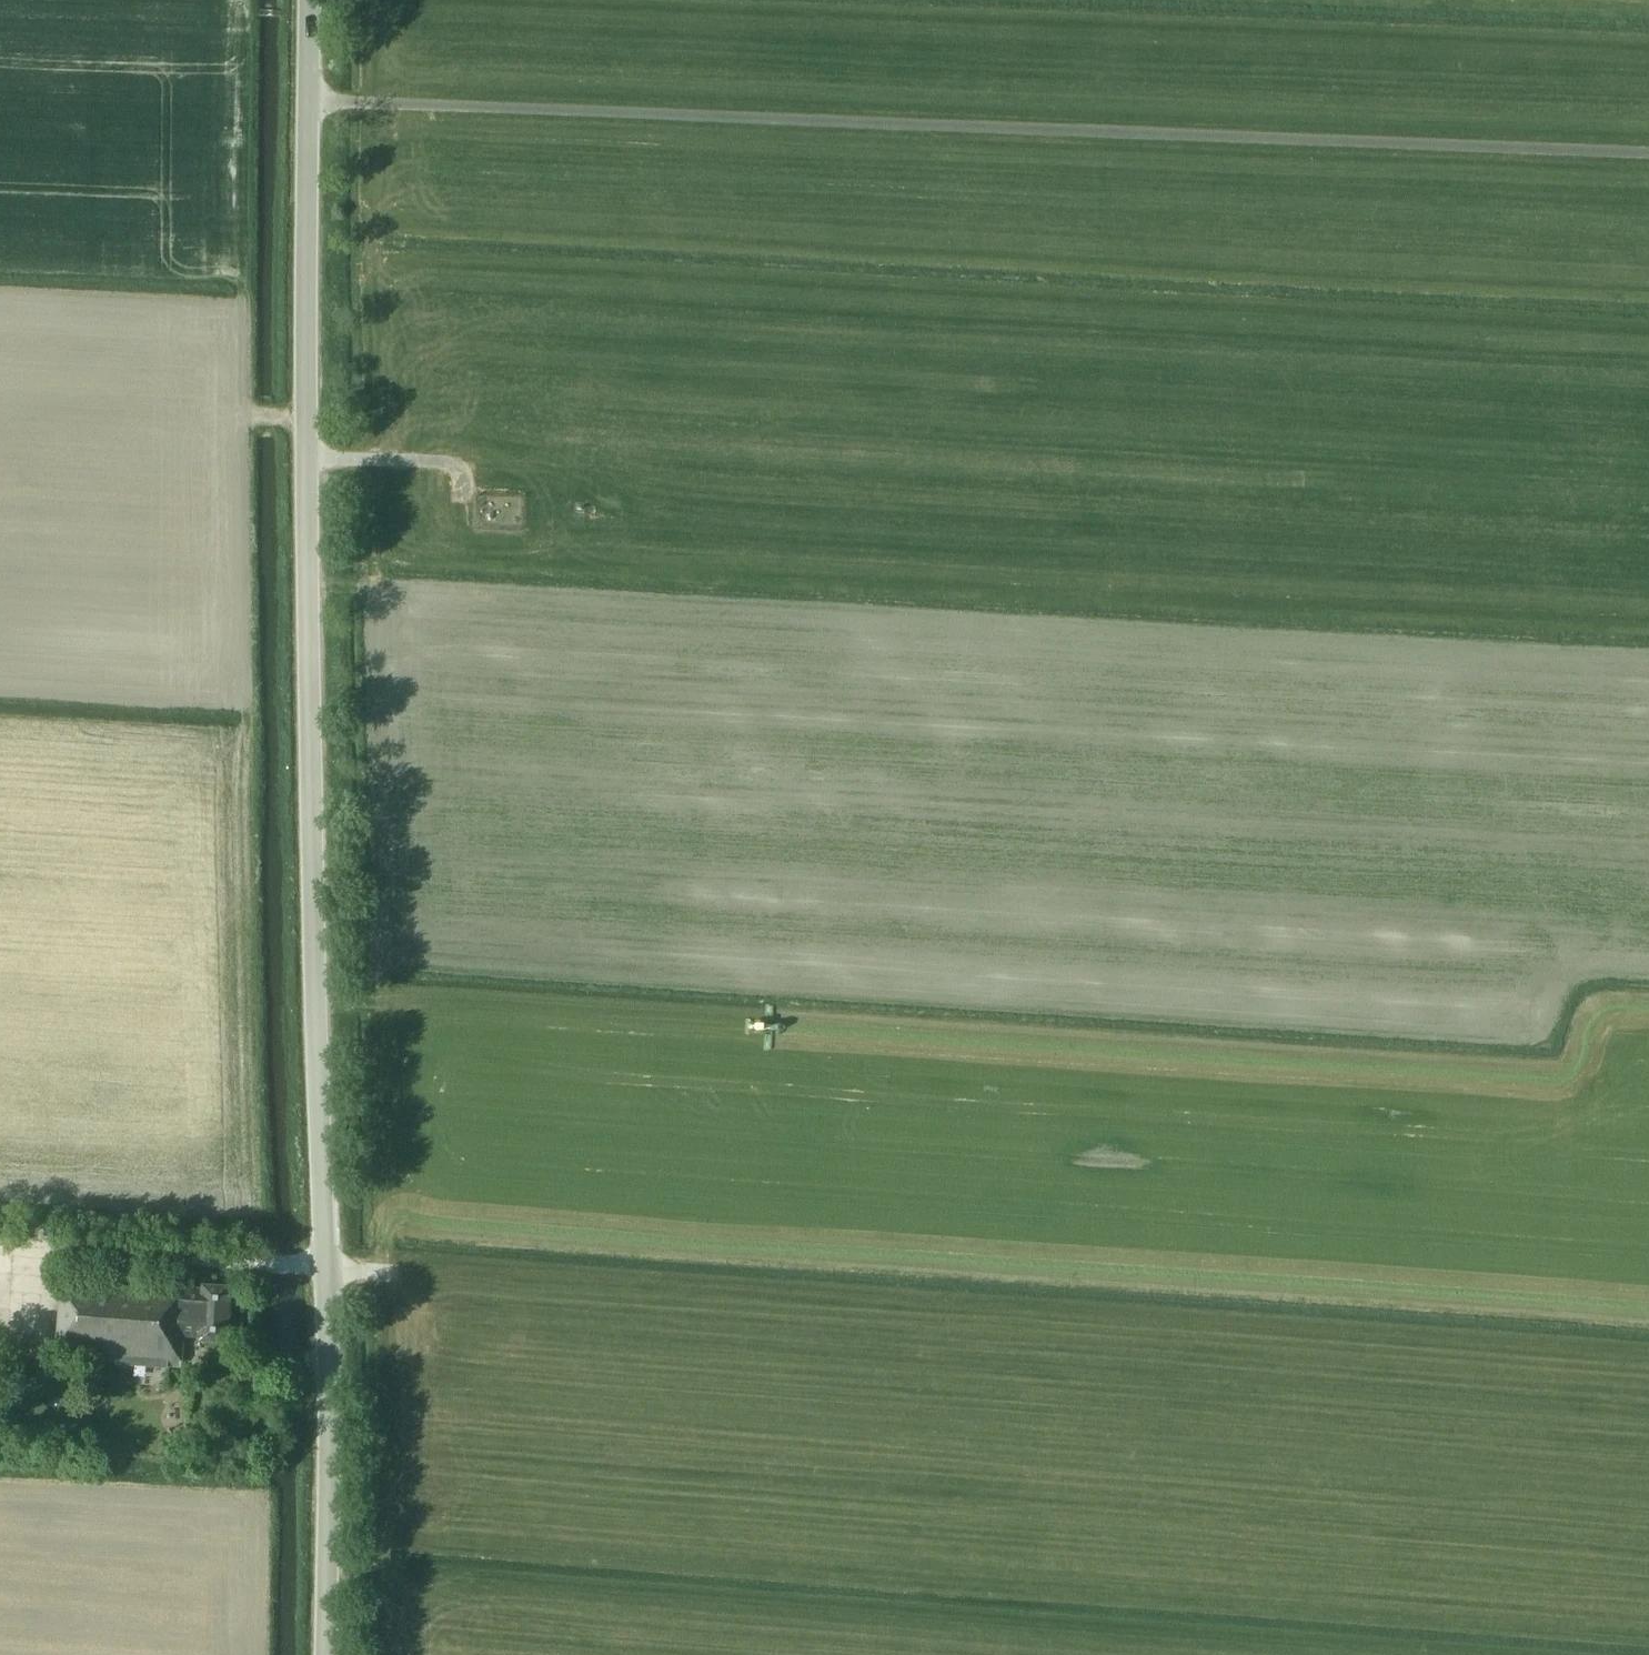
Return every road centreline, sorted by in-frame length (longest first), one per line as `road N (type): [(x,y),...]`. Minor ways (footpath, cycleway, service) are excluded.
road 1 (tertiary): [(326,1654),(330,1359),(315,968),(309,0)]

